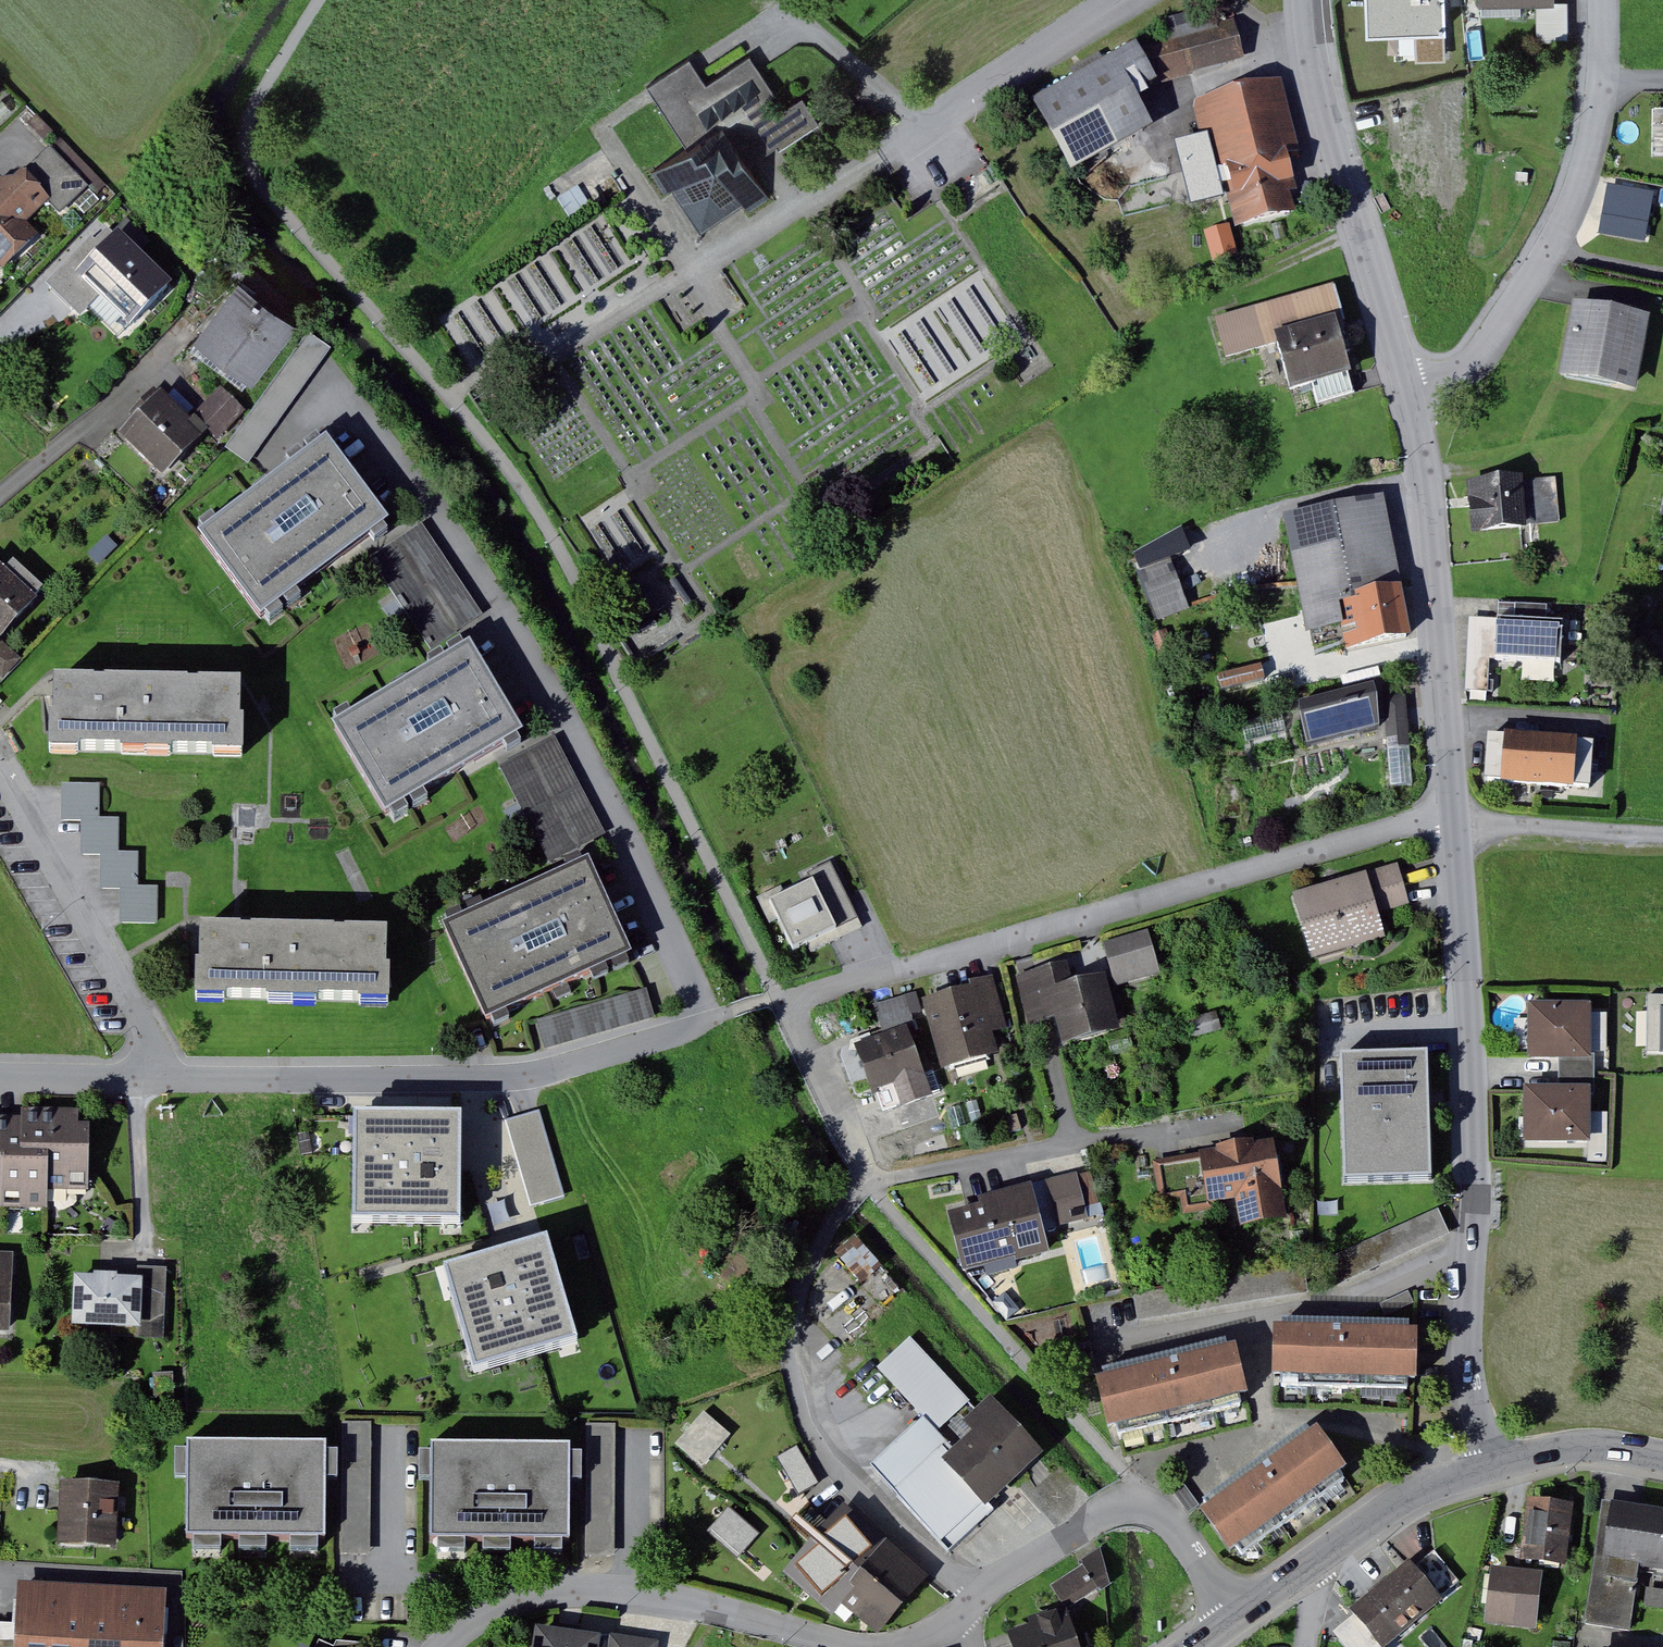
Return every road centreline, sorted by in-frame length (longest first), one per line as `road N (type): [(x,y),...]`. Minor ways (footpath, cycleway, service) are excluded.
road 1 (residential): [(161,1077),(540,1074),(713,1019),(570,720),(419,477),(349,393)]
road 2 (residential): [(984,1596),(844,1472),(807,1405),(796,1312),(839,1216),(872,1182),(1246,1120)]
road 3 (residential): [(1460,811),(793,1002)]
road 4 (residential): [(1495,1467),(1478,1327),(1481,1122),(1460,811)]
road 5 (residential): [(1414,390),(1475,363),(1557,246),(1597,141),(1607,77),(1604,0)]
road 6 (residential): [(448,1646),(514,1600),(598,1591),(700,1603),(870,1646)]
road 7 (residential): [(1460,811),(1452,652),(1414,390)]
road 8 (residential): [(1414,390),(1325,94),(1314,0)]
road 9 (unclassified): [(161,1077),(161,1052),(0,756)]
road 10 (residential): [(984,1596),(1109,1516),(1147,1508),(1170,1517),(1241,1615)]
road 11 (residential): [(933,130),(810,21),(793,15),(709,56)]
road 12 (residential): [(0,500),(109,413),(189,331)]
road 13 (residential): [(1134,0),(933,130)]
road 14 (tertiary): [(1495,1467),(1414,1497),(1324,1554)]
road 15 (tertiary): [(1662,1455),(1596,1447),(1495,1467)]
road 16 (residential): [(0,1076),(161,1077)]

